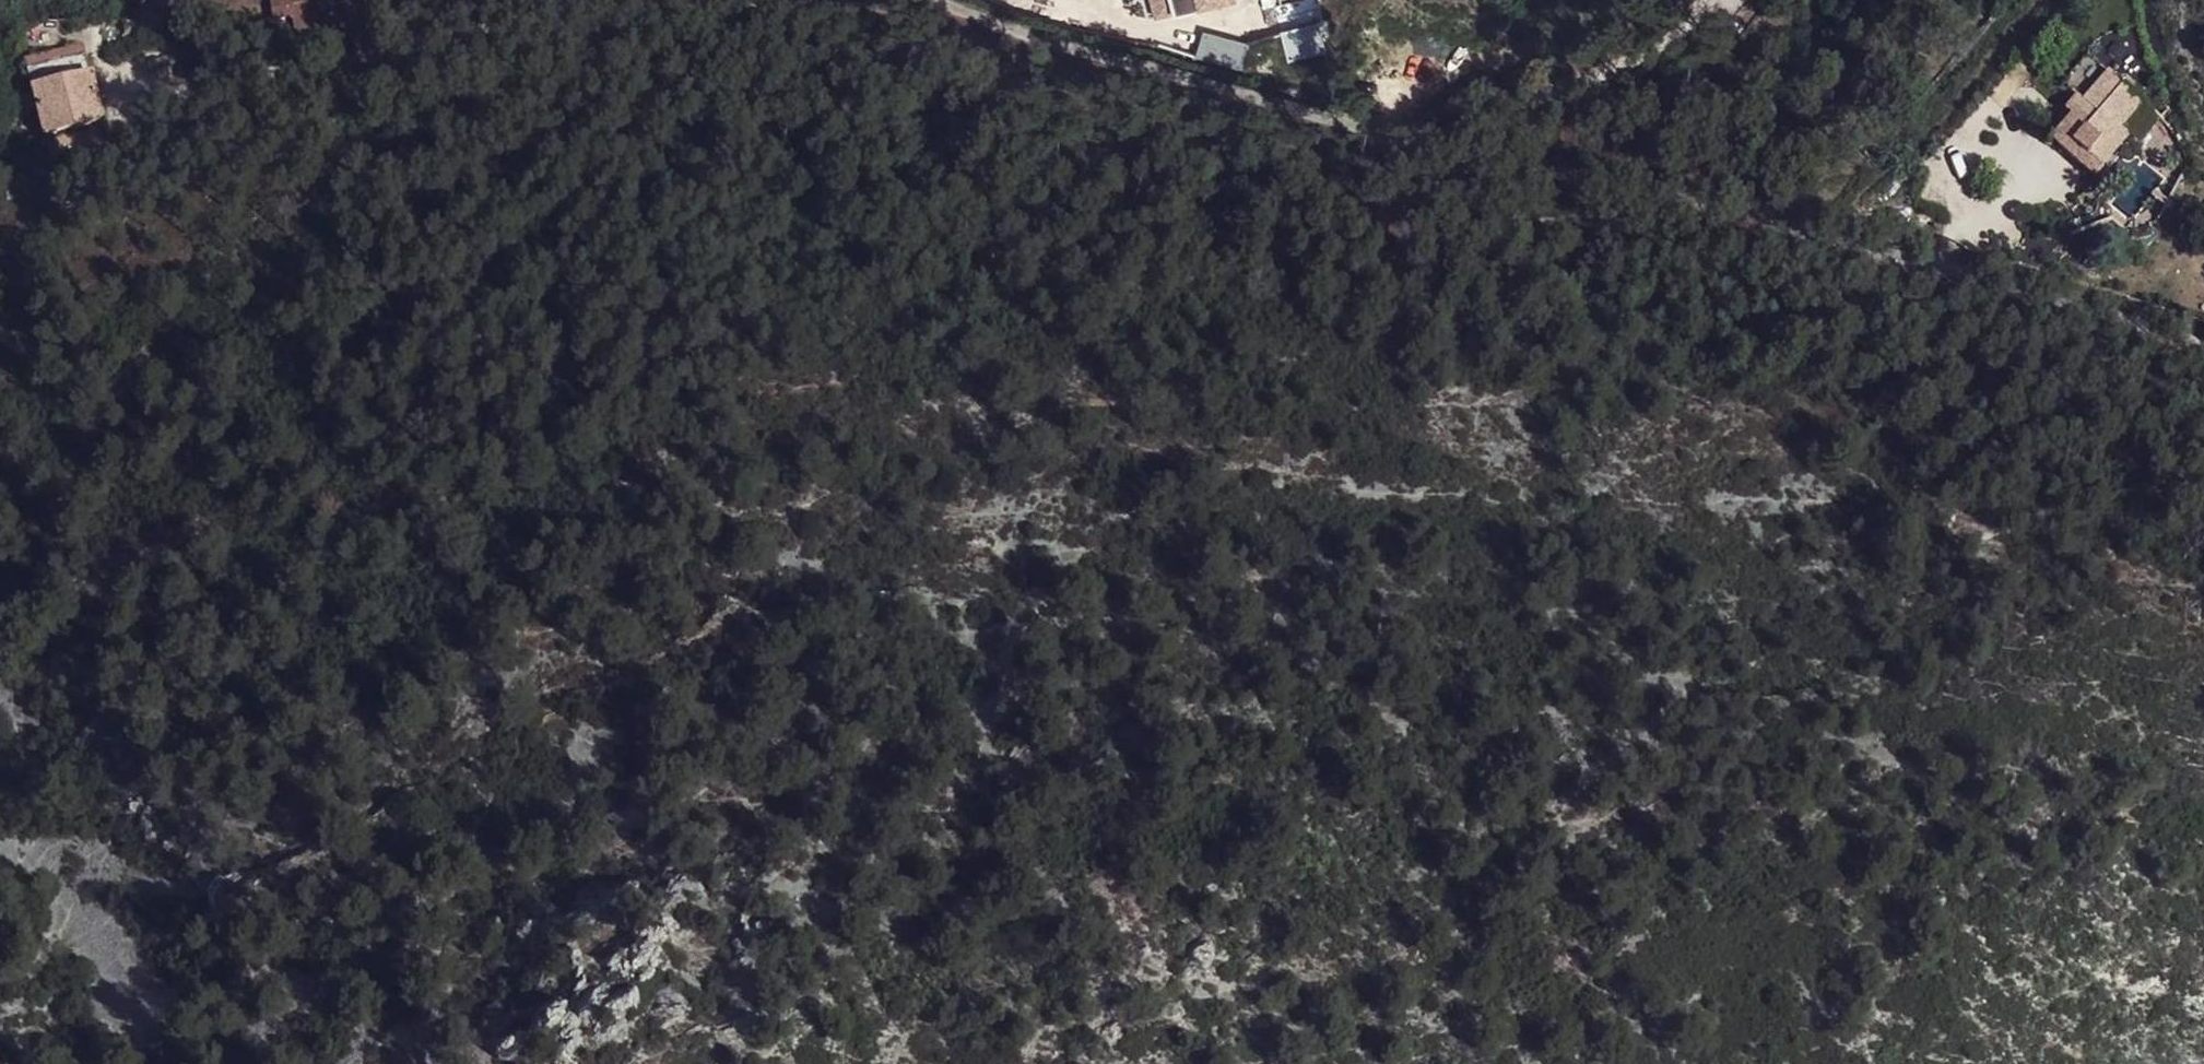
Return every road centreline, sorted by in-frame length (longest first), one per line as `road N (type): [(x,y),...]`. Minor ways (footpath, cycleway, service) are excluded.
road 1 (track): [(2203,348),(1942,234),(1434,150),(955,0)]

